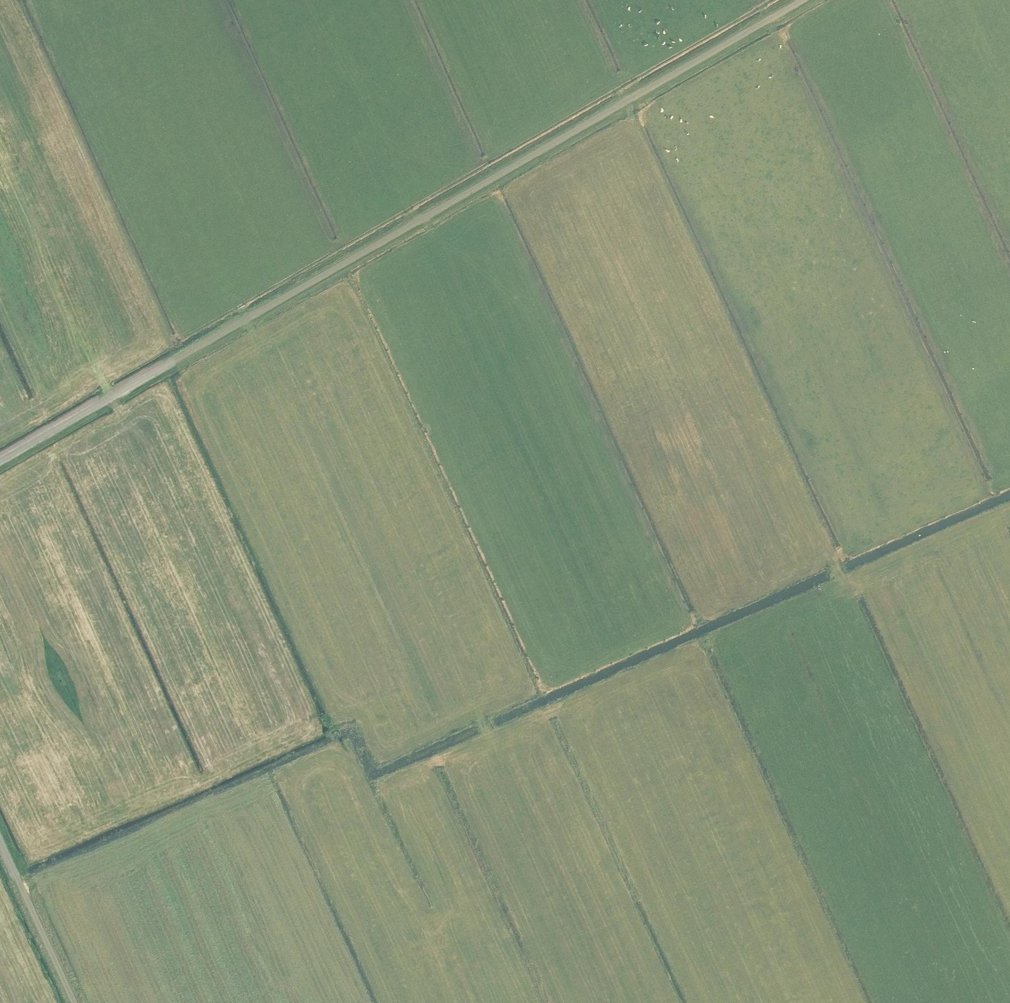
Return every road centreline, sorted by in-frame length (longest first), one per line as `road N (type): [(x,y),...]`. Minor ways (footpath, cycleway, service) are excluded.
road 1 (unclassified): [(0,458),(803,0)]
road 2 (unclassified): [(74,1002),(0,840)]

